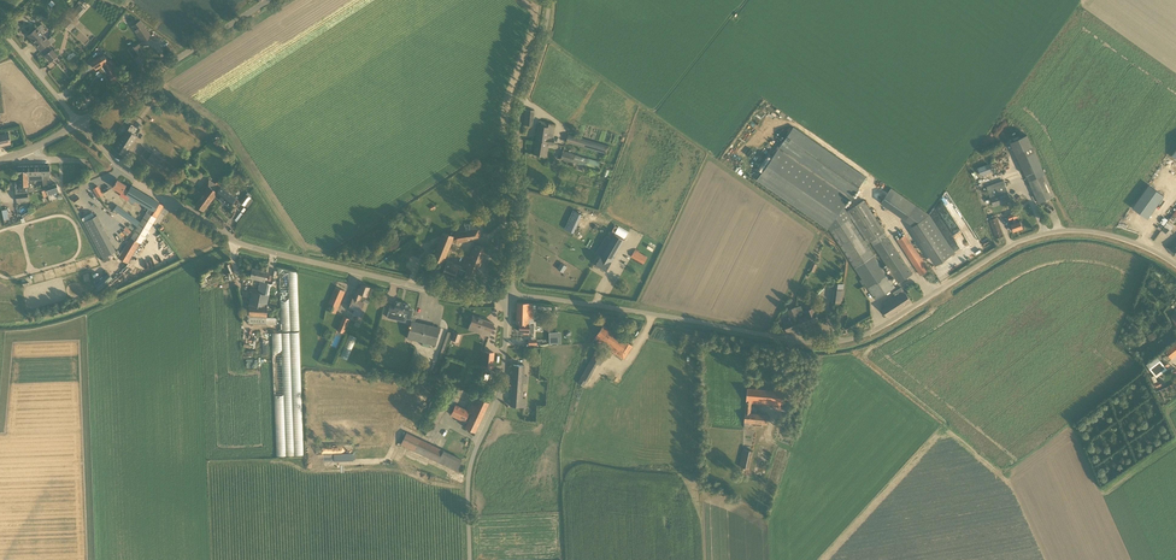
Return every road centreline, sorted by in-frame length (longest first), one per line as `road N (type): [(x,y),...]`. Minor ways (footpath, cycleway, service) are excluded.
road 1 (unclassified): [(1175,265),(1099,233),(1039,235),(877,331),(832,344),(514,298)]
road 2 (unclassified): [(505,299),(239,243),(119,165),(79,123)]
road 3 (unclassified): [(514,298),(516,123),(548,0)]
road 4 (unclassified): [(469,559),(468,461),(499,394),(505,299)]
road 5 (tertiary): [(79,123),(269,0)]

